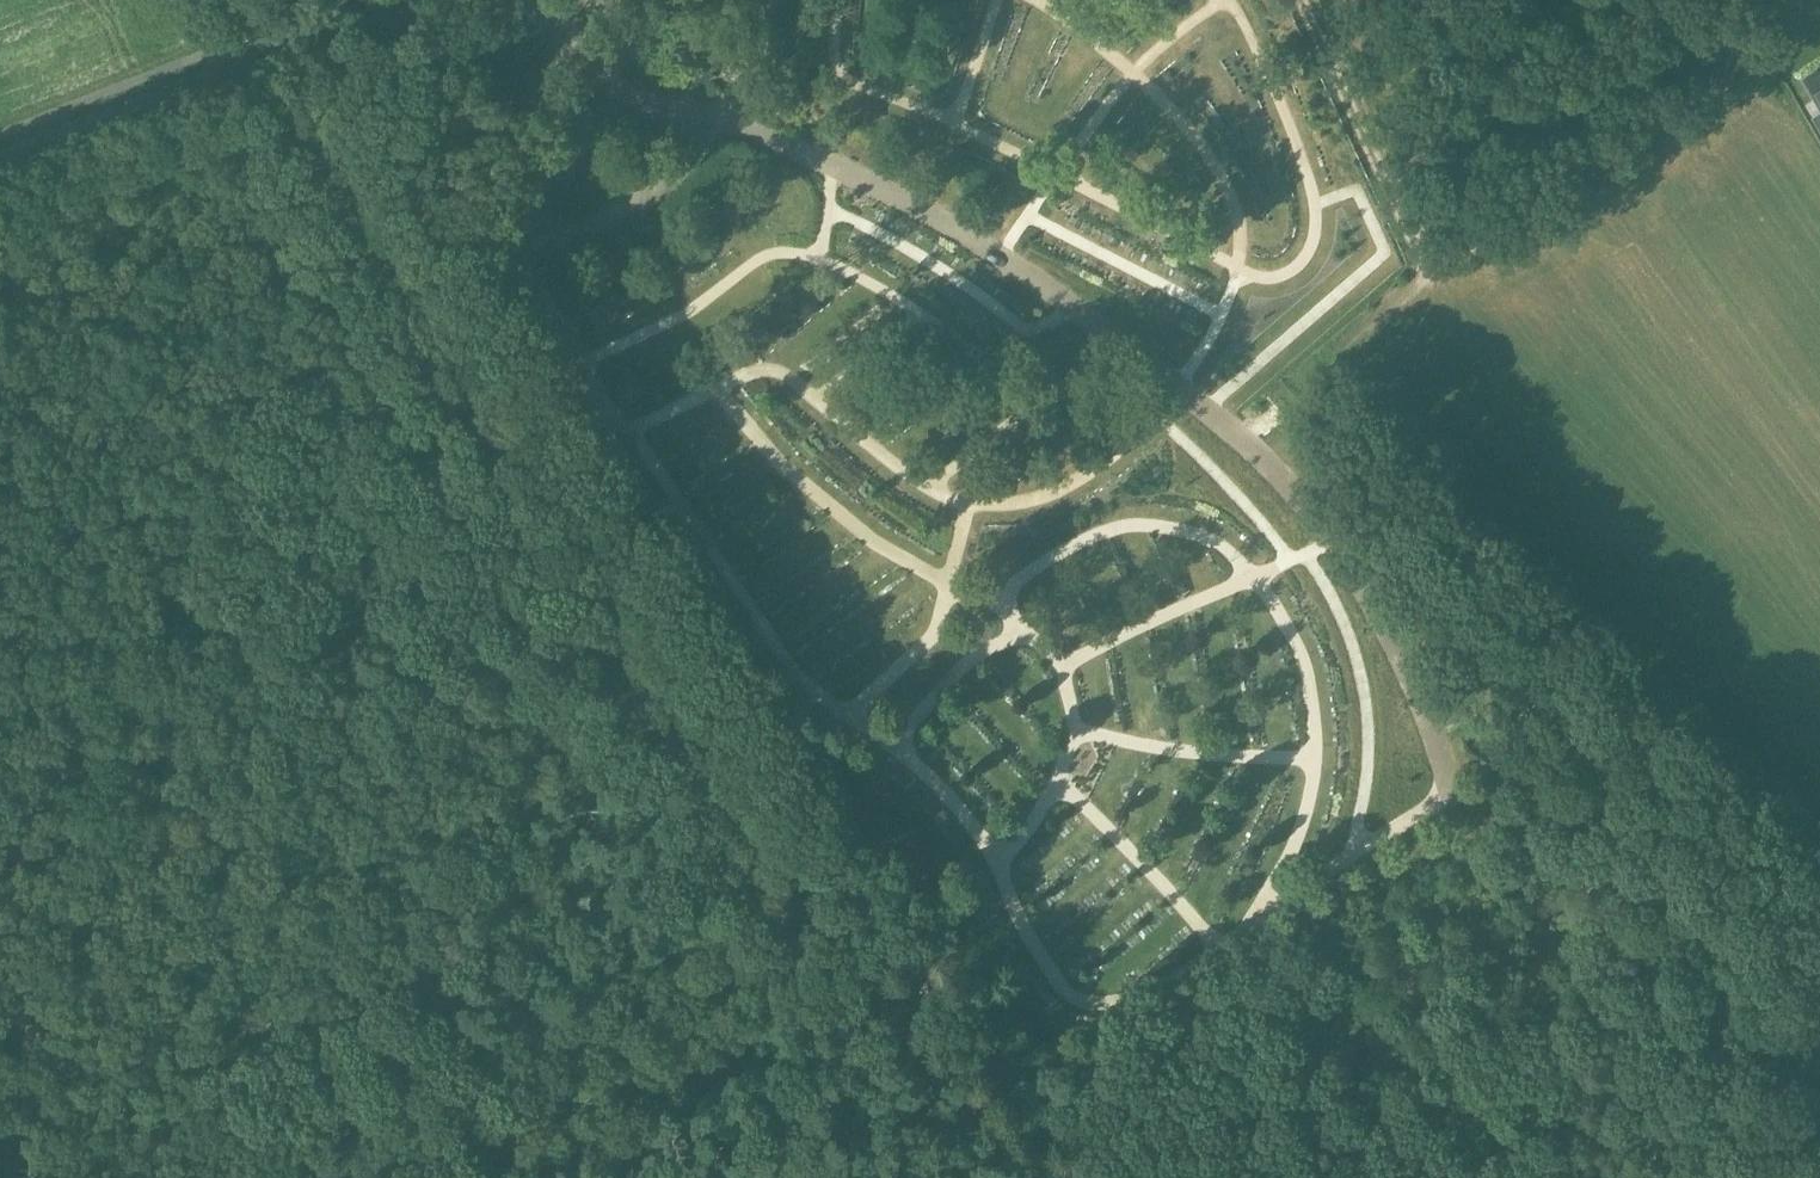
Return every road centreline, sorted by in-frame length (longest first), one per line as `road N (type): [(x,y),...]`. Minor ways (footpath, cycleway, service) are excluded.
road 1 (track): [(1428,271),(1723,103),(1755,23),(1819,16)]
road 2 (tertiary): [(0,162),(405,0)]
road 3 (track): [(1301,0),(1428,271)]

